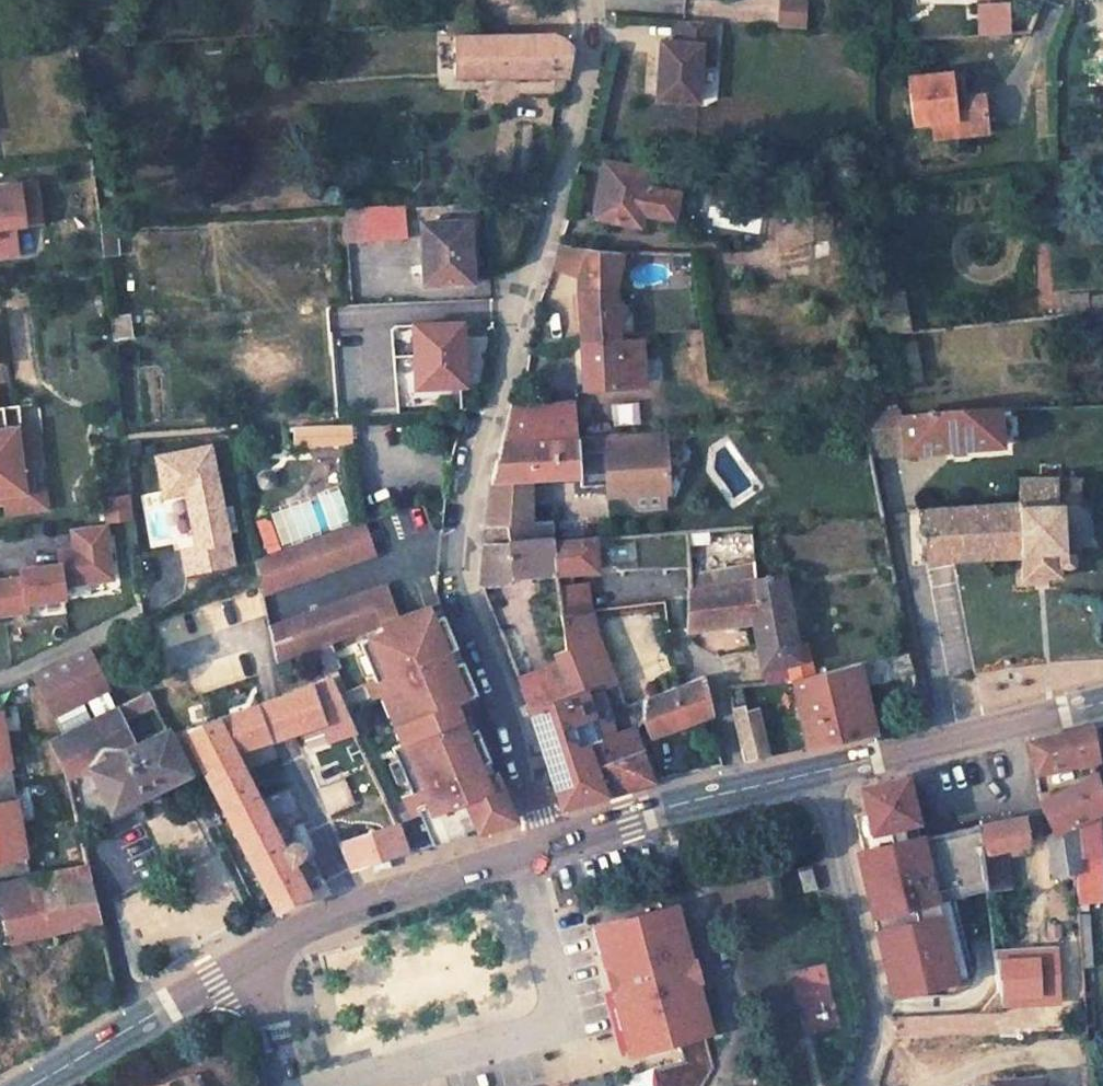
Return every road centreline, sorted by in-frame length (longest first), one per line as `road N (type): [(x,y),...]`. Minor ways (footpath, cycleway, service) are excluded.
road 1 (residential): [(591,0),(590,74),(459,513),(458,576),(548,844)]
road 2 (residential): [(320,1085),(570,1019),(525,852)]
road 3 (residential): [(869,1085),(880,1009),(821,774)]
road 4 (secondary): [(256,959),(387,896),(525,852)]
road 5 (secondary): [(33,1085),(256,959)]
road 6 (residential): [(900,518),(942,744)]
road 7 (secondary): [(548,844),(739,793)]
road 8 (residential): [(680,636),(710,663),(739,793)]
road 9 (secondary): [(942,744),(1102,704)]
road 10 (residential): [(256,959),(286,1085)]
road 11 (secondary): [(821,774),(942,744)]

